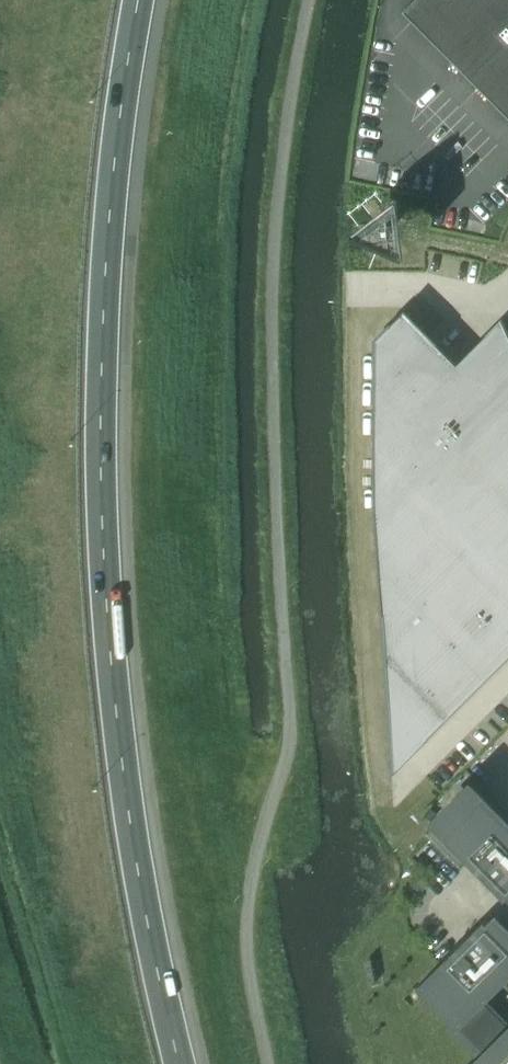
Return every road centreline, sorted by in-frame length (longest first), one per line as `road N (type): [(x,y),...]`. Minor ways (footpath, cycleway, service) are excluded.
road 1 (motorway): [(180,1063),(127,819),(105,586),(109,222),(138,0)]

